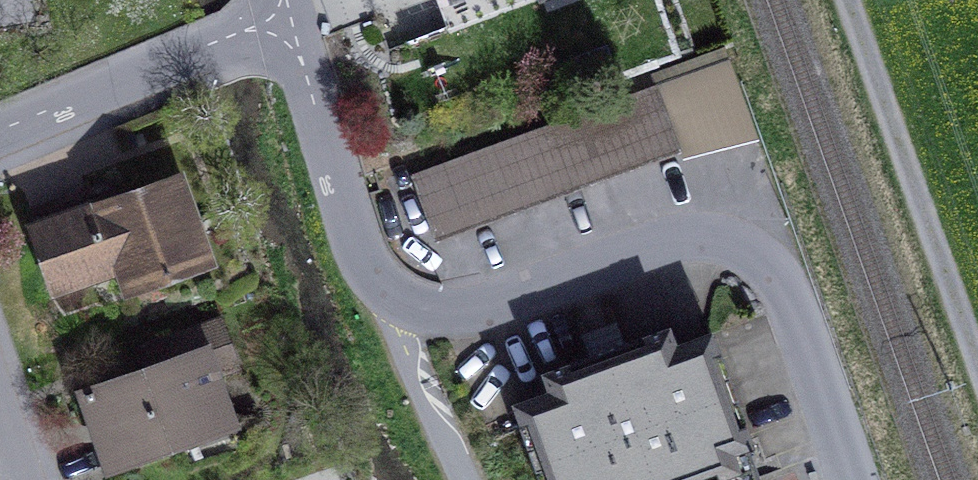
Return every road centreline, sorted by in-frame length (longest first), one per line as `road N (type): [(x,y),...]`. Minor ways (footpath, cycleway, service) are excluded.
road 1 (residential): [(291,17),(358,241),(382,284),(427,311),(455,314),(684,237),(739,245),(776,272),(792,296),(858,479)]
road 2 (track): [(977,360),(849,0)]
road 3 (residential): [(0,132),(257,30)]

